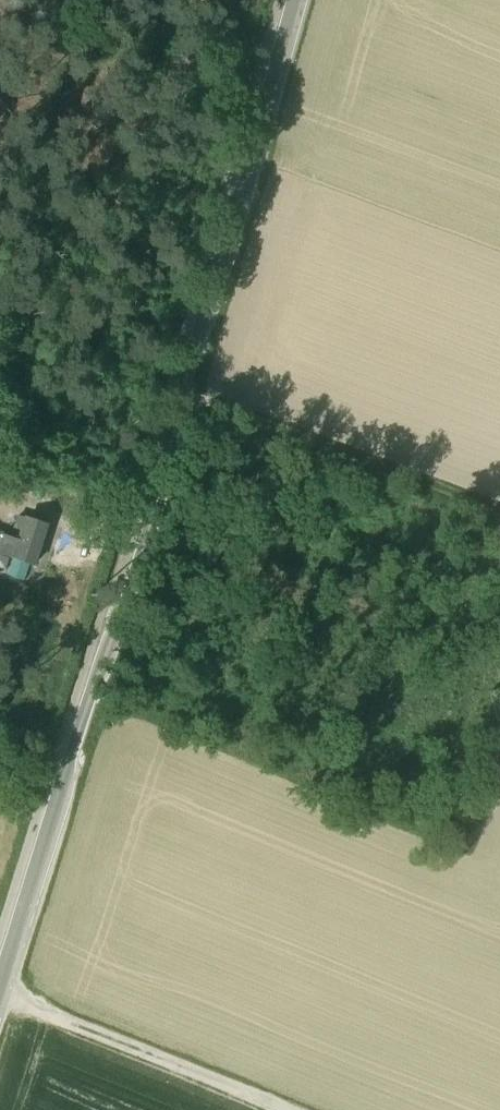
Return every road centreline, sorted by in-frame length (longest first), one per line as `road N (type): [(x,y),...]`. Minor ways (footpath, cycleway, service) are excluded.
road 1 (tertiary): [(0,987),(135,564),(296,0)]
road 2 (track): [(499,521),(182,400)]
road 3 (track): [(289,1109),(0,992)]

